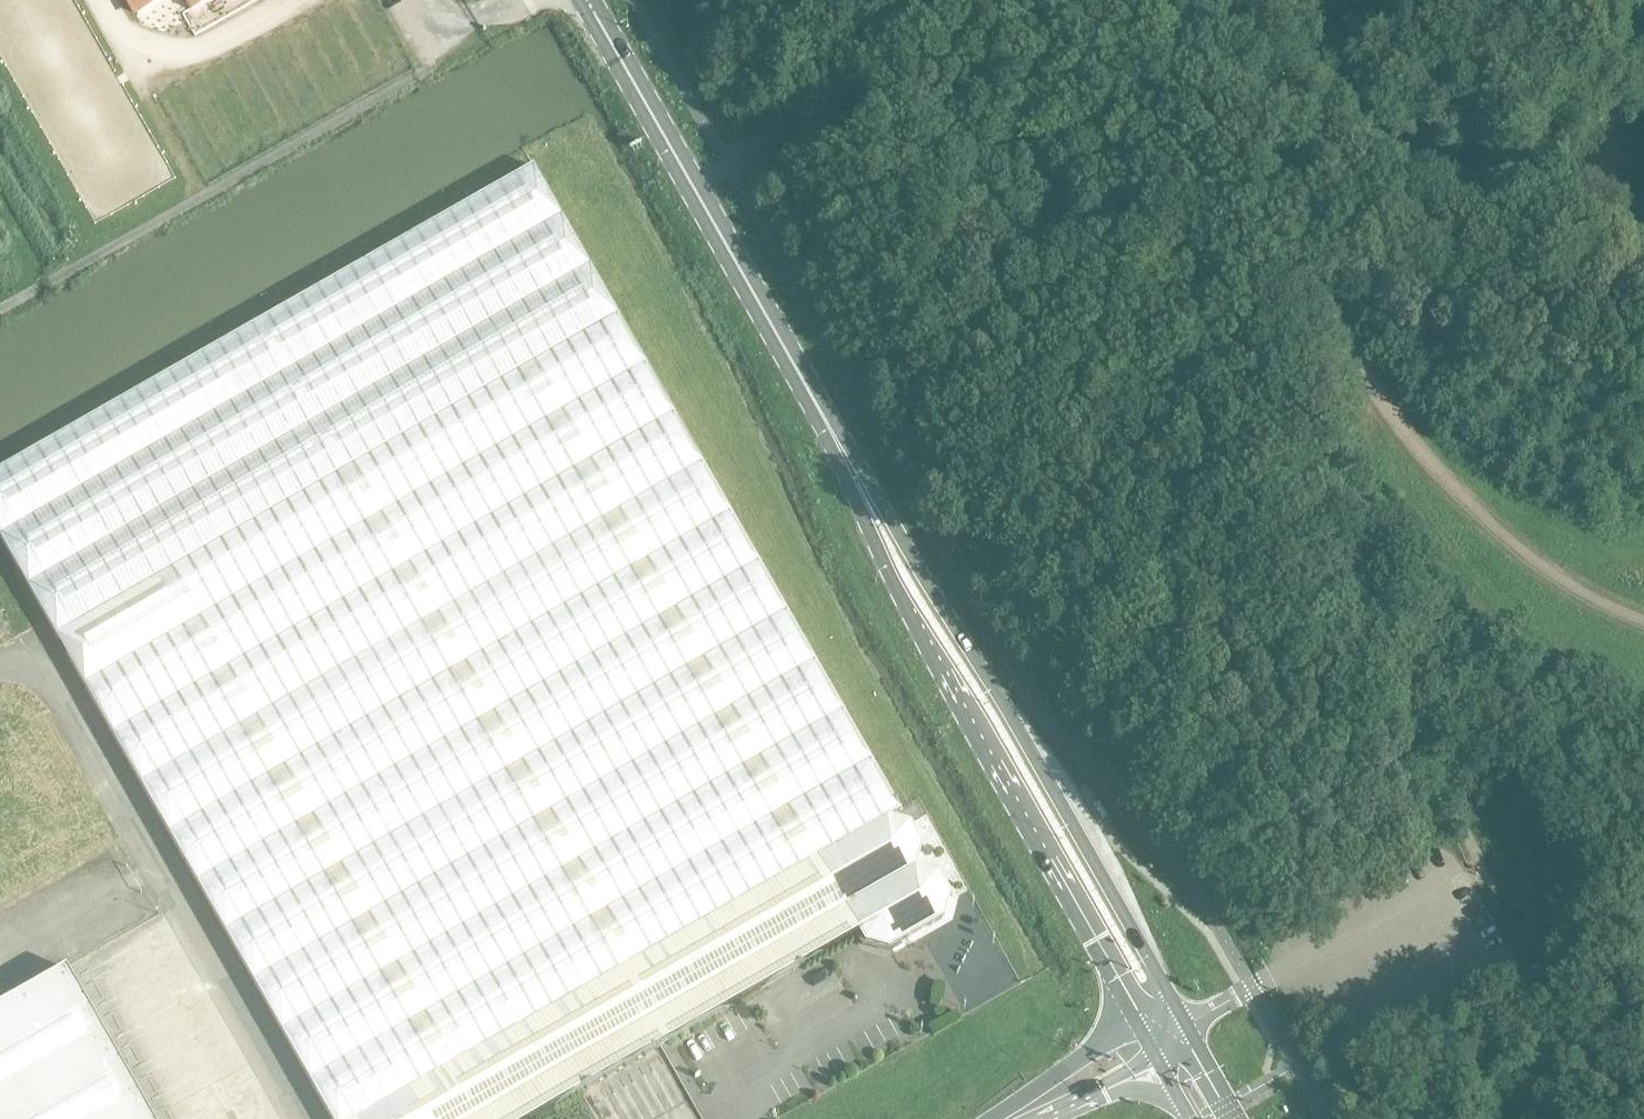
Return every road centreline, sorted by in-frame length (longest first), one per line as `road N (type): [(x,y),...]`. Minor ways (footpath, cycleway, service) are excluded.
road 1 (primary): [(1187,1027),(971,653),(891,521),(857,481)]
road 2 (primary): [(857,481),(869,531),(933,662),(1138,1029)]
road 3 (primary): [(857,481),(586,0)]
road 4 (unclassified): [(1042,1103),(1076,1099),(1155,1057)]
road 5 (unclassified): [(1138,1029),(1065,1071),(1042,1103)]

